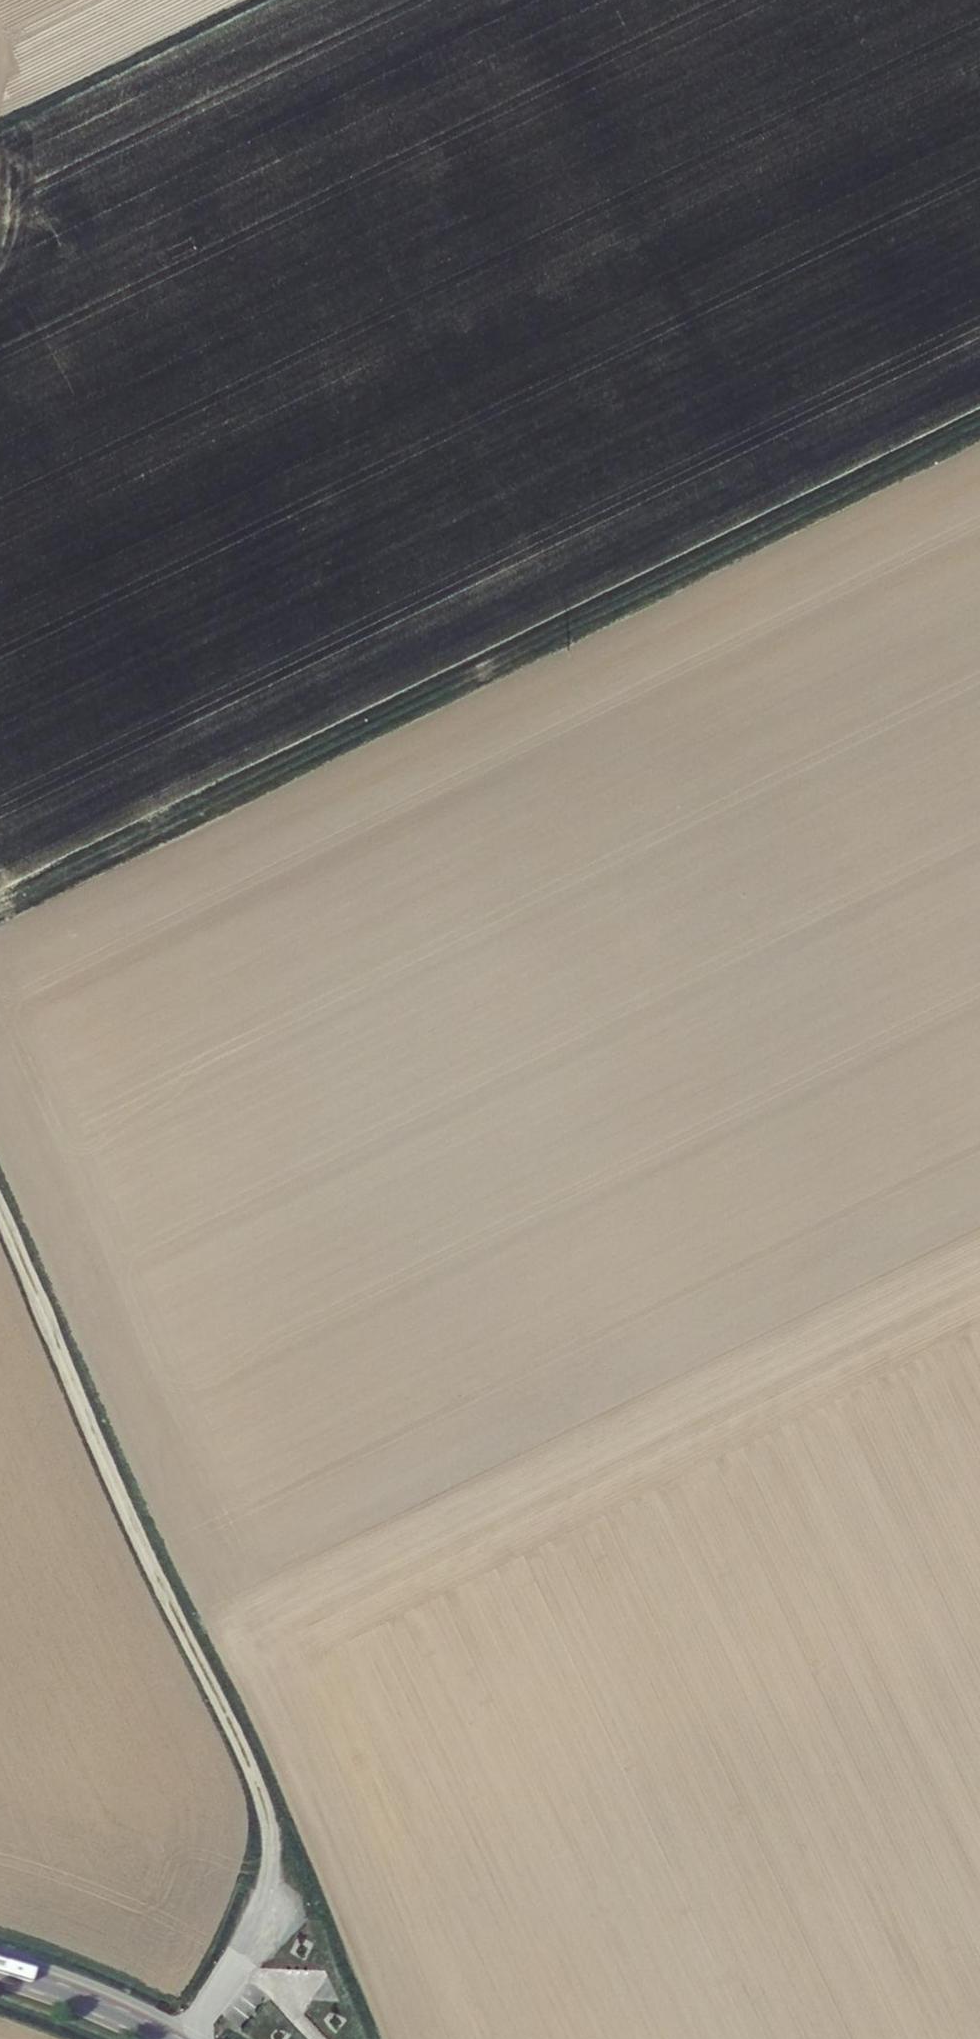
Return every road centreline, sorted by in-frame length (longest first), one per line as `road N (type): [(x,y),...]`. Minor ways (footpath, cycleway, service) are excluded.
road 1 (track): [(193,2038),(266,1912),(265,1830),(0,1221)]
road 2 (residential): [(165,2038),(0,1972)]

